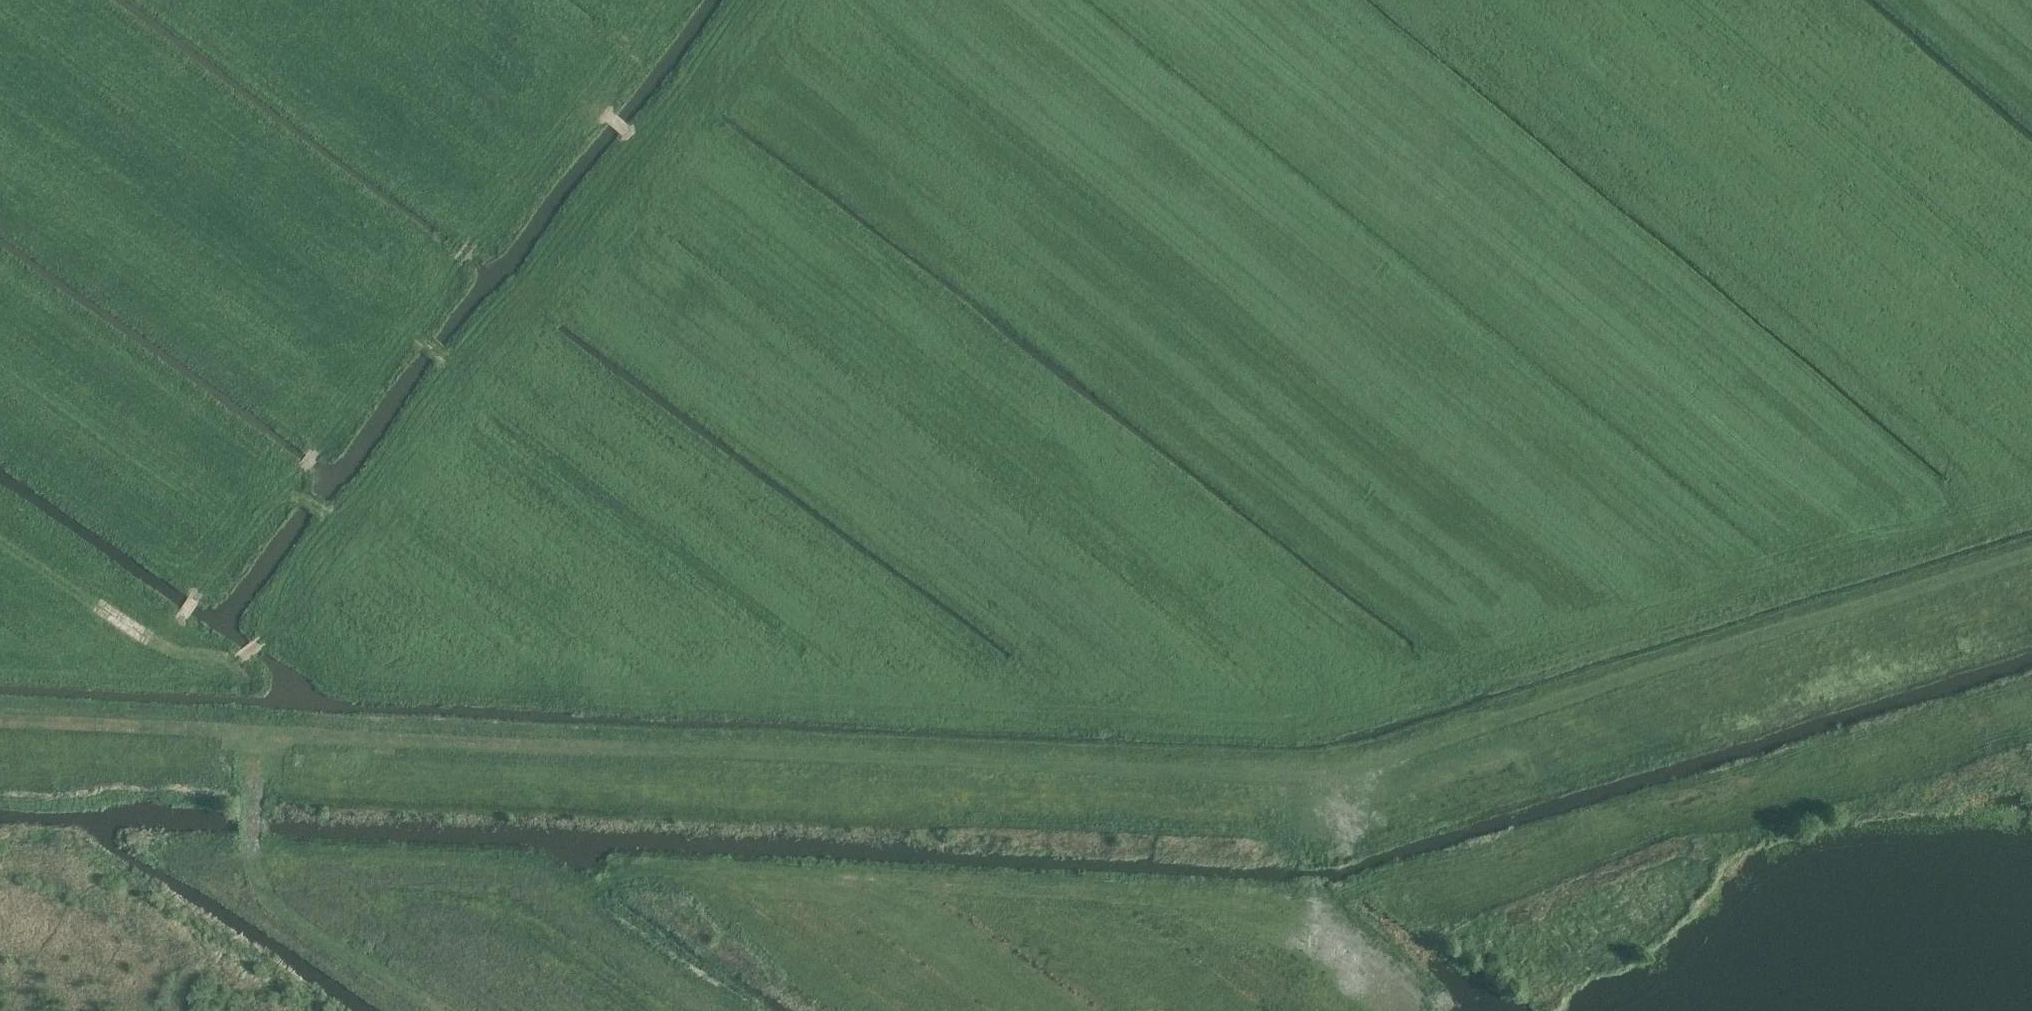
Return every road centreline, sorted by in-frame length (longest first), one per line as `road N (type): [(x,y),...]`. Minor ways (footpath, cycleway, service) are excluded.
road 1 (track): [(2031,566),(1614,699),(1338,766),(0,721)]
road 2 (track): [(0,538),(150,639),(228,663),(246,680),(256,853)]

